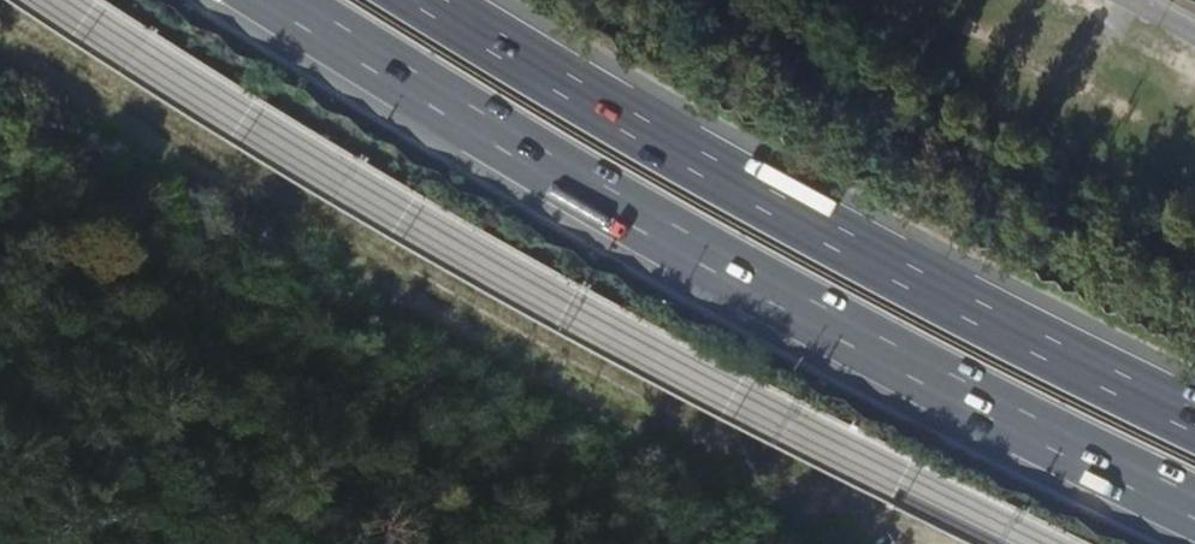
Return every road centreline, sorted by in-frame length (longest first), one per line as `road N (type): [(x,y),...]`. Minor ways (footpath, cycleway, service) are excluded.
road 1 (motorway): [(279,0),(654,228),(961,392),(1194,505)]
road 2 (motorway): [(1194,422),(682,153),(426,0)]

